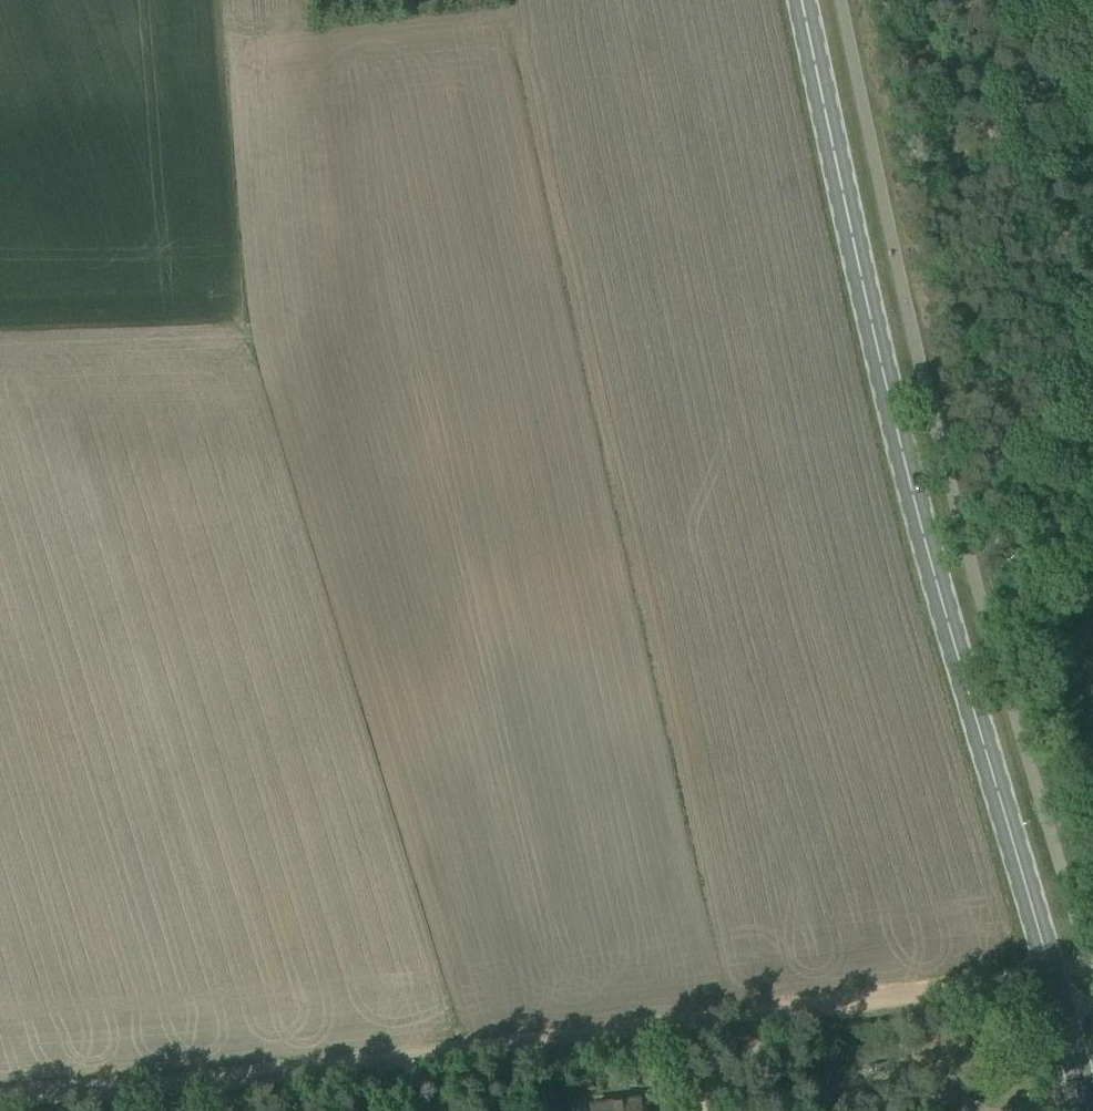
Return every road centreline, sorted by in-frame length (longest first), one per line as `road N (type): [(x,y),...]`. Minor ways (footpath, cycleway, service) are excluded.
road 1 (primary): [(1091,1110),(904,470),(803,0)]
road 2 (track): [(1085,968),(295,1073),(0,1097)]

